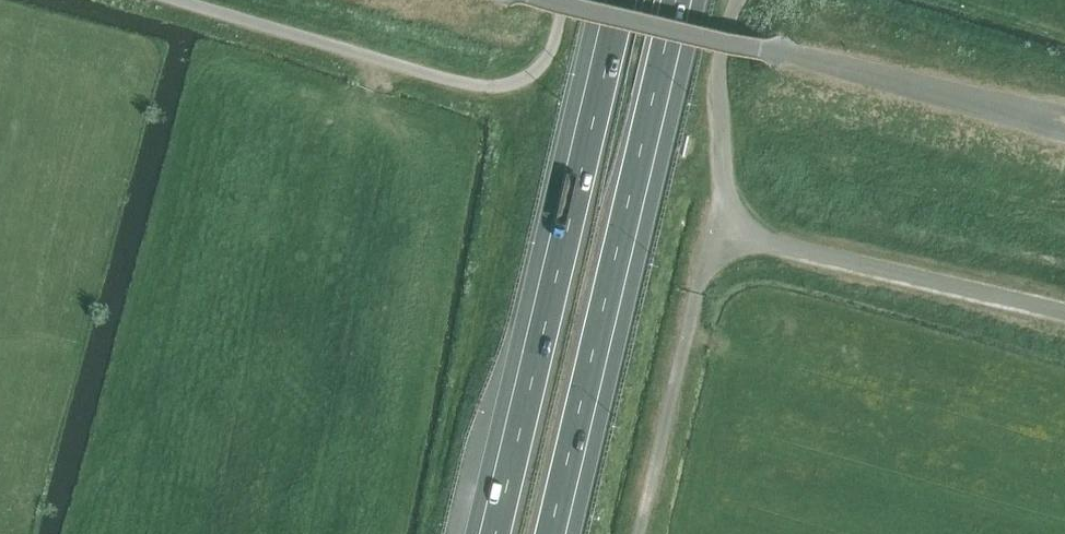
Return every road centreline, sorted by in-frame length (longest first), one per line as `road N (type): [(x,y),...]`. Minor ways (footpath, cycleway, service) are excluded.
road 1 (motorway): [(558,533),(684,0)]
road 2 (motorway): [(606,0),(482,533)]
road 3 (unclassified): [(1064,132),(947,93),(561,0)]
road 4 (track): [(217,533),(376,57)]
road 5 (unclassified): [(182,0),(487,87),(536,73),(555,42),(564,0)]
road 6 (unclassified): [(732,236),(1064,313)]
road 7 (unclassified): [(732,236),(717,96),(738,0)]

